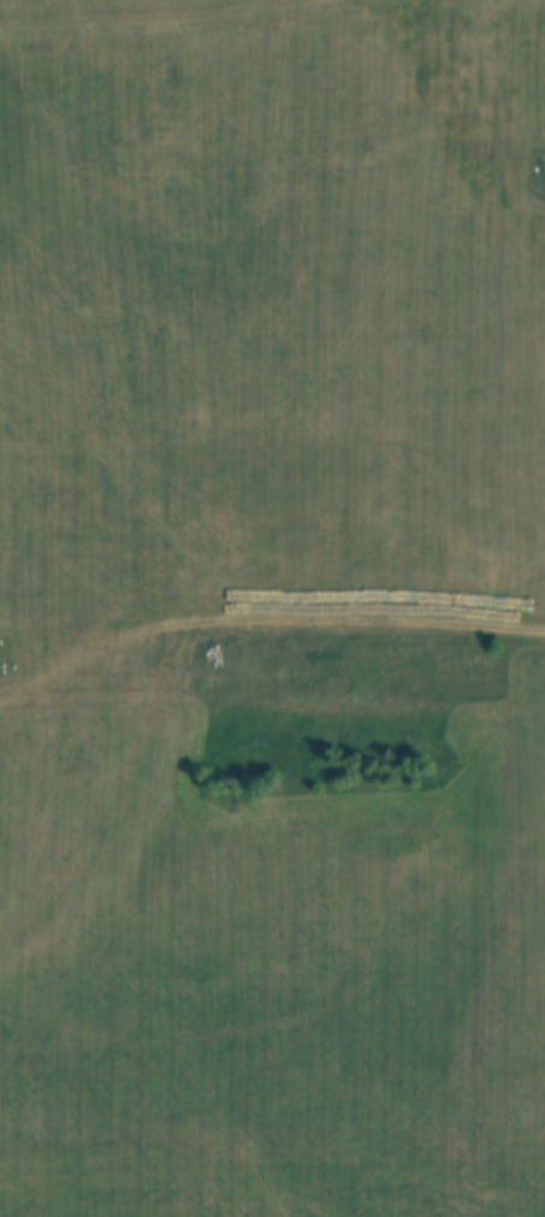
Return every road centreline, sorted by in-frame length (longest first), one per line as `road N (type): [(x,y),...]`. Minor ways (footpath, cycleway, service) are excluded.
road 1 (track): [(544,626),(235,616),(0,647)]

